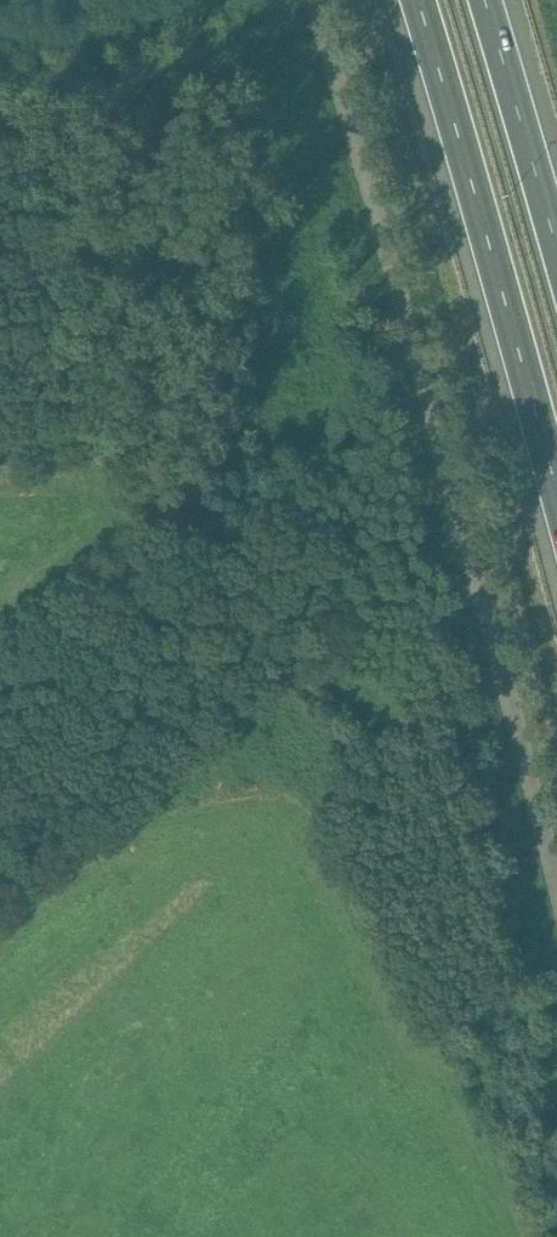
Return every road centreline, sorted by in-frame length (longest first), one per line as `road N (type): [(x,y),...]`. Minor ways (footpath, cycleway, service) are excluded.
road 1 (unclassified): [(329,0),(556,813)]
road 2 (motorway): [(415,0),(556,532)]
road 3 (motorway): [(556,258),(483,0)]

